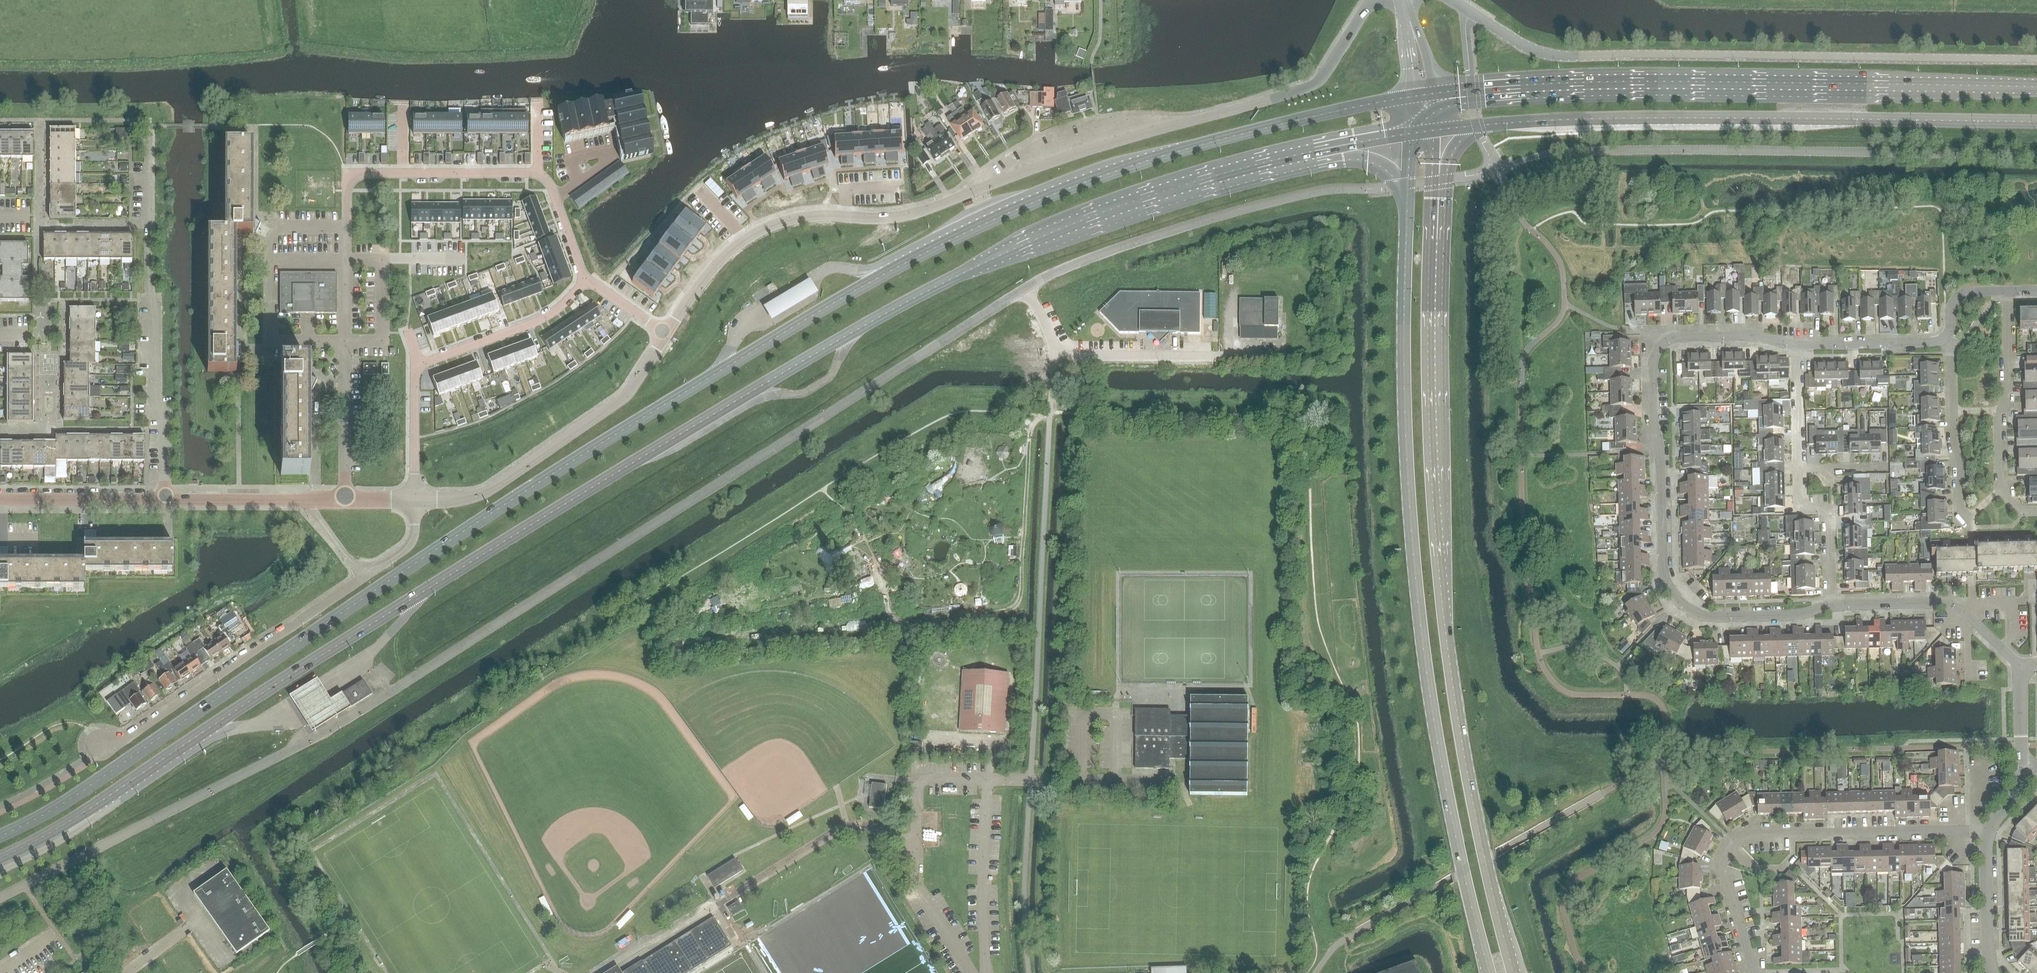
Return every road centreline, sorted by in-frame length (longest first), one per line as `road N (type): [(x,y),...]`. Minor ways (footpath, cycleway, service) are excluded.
road 1 (unclassified): [(0,898),(336,725),(1040,280),(1245,209),(1327,189),(1399,185)]
road 2 (primary): [(424,591),(812,355),(991,259),(1134,201),(1315,151)]
road 3 (primary): [(723,369),(416,563),(61,805),(0,836)]
road 4 (tertiary): [(667,333),(719,261),(773,224),(909,214),(1100,146),(1308,87),(1379,0)]
road 5 (primary): [(1407,214),(1406,435),(1419,612),(1445,783),(1489,972)]
road 6 (primary): [(1514,972),(1468,779),(1445,627),(1430,435),(1431,220)]
road 7 (tertiary): [(2036,60),(1557,55),(1471,13)]
road 8 (trunk): [(2036,87),(1614,81),(1471,89)]
road 9 (residential): [(1830,605),(1707,616),(1679,601),(1663,569),(1654,417),(1659,348),(1680,337),(1749,335),(1798,345)]
road 10 (primary): [(1413,96),(1217,140),(1101,176),(895,269)]
road 11 (trunk): [(1495,124),(2036,121)]
road 12 (residential): [(102,745),(128,736),(406,548),(415,499)]
road 13 (residential): [(1989,831),(1748,832),(1733,842),(1720,865),(1755,972)]
road 14 (track): [(1050,412),(1030,433),(1015,606),(901,622),(890,614),(881,579)]
road 15 (residential): [(586,279),(552,187),(531,172),(347,173),(345,227)]
road 16 (tertiary): [(0,499),(345,499)]
road 17 (residential): [(415,499),(419,370),(537,322),(586,279)]
road 18 (tertiary): [(415,499),(462,498),(496,486),(620,400),(667,333)]
road 19 (residential): [(1830,605),(1828,508),(1801,508),(1798,345)]
road 20 (unclassified): [(971,972),(916,883),(918,780),(988,779)]
road 21 (residential): [(345,499),(345,227)]
road 22 (primary): [(198,735),(424,591)]
road 23 (primary): [(0,858),(75,819),(198,735)]
road 24 (residential): [(2002,487),(1972,515),(1961,509),(1952,354),(1943,339)]
road 25 (residential): [(2020,665),(1952,605),(1830,605)]
road 26 (primary): [(895,269),(723,369)]
road 27 (residential): [(2002,487),(1996,419),(2004,399),(2005,291)]
road 28 (unclassified): [(986,972),(988,779)]
road 29 (residential): [(1798,345),(1943,339)]
road 30 (residential): [(1993,972),(1989,831)]

